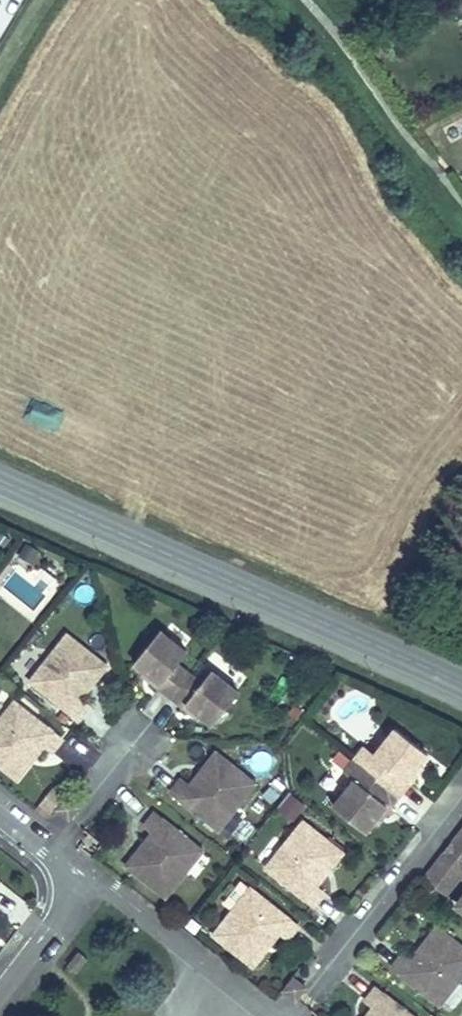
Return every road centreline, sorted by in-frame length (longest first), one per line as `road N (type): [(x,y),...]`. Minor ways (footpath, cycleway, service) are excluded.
road 1 (tertiary): [(461,685),(0,480)]
road 2 (residential): [(292,1015),(449,806)]
road 3 (residential): [(77,885),(112,890),(266,1015)]
road 4 (residential): [(77,885),(0,994)]

